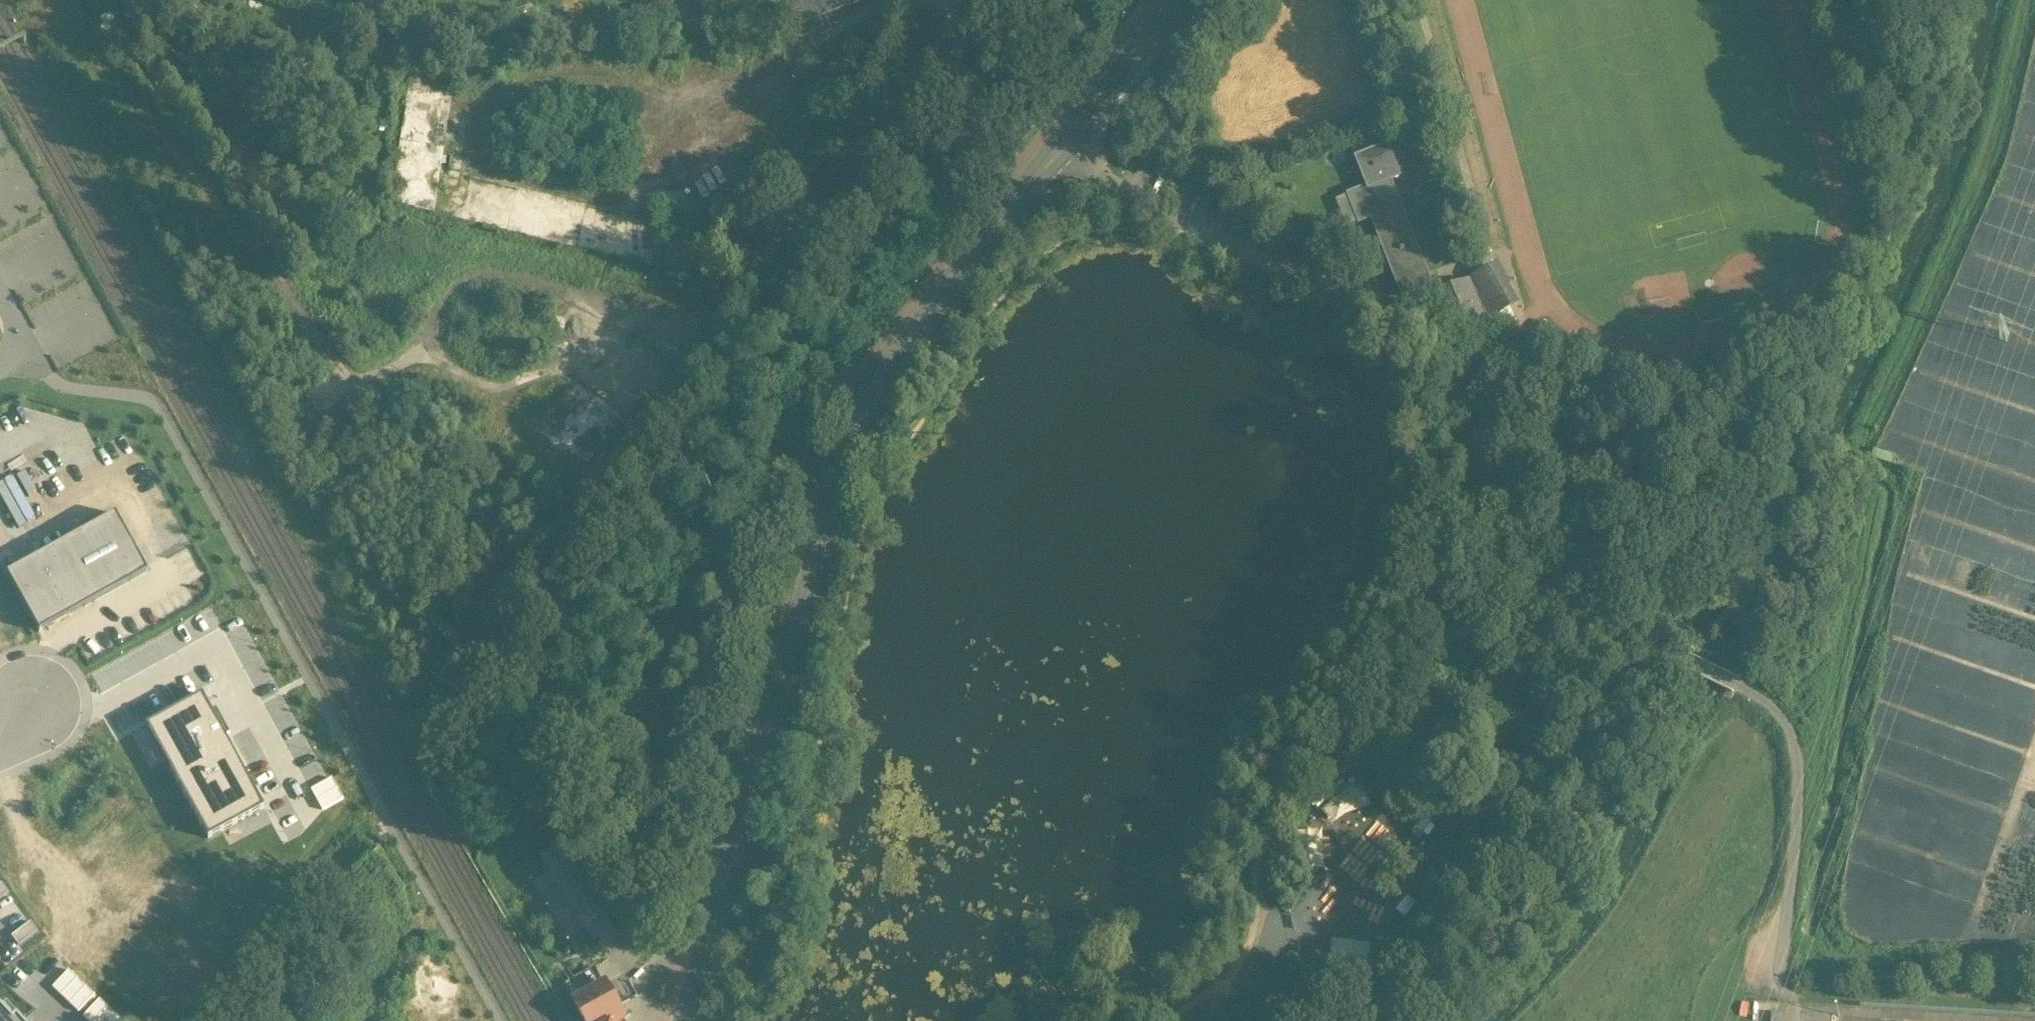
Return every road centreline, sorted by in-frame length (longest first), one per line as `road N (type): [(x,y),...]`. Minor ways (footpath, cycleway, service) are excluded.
road 1 (unclassified): [(1770,979),(1794,889),(1800,803),(1786,742),(1753,710),(1605,635),(1530,585),(1485,527),(1446,396),(1395,334),(1058,152)]
road 2 (tertiary): [(1058,152),(916,328),(849,451),(686,1020)]
road 3 (residential): [(970,0),(776,232),(744,290)]
road 4 (tertiary): [(1178,0),(1058,152)]

